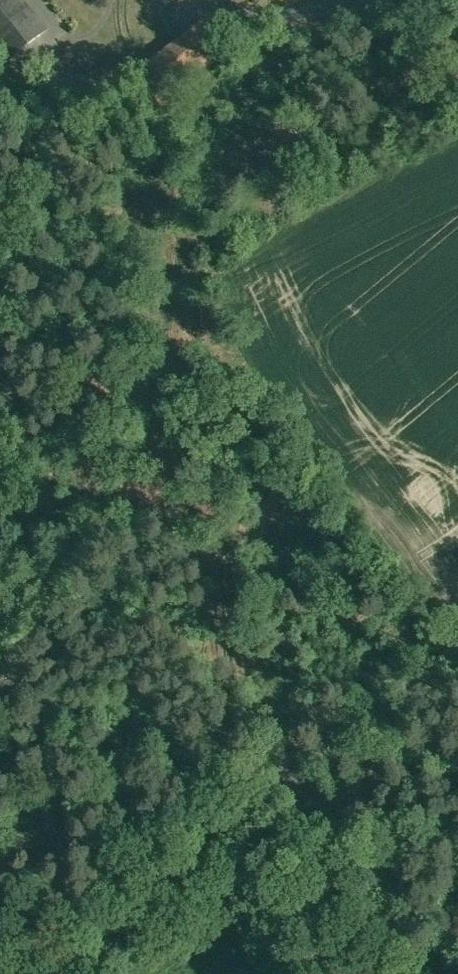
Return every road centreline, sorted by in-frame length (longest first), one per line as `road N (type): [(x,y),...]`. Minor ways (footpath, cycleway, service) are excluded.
road 1 (track): [(58,973),(457,642)]

